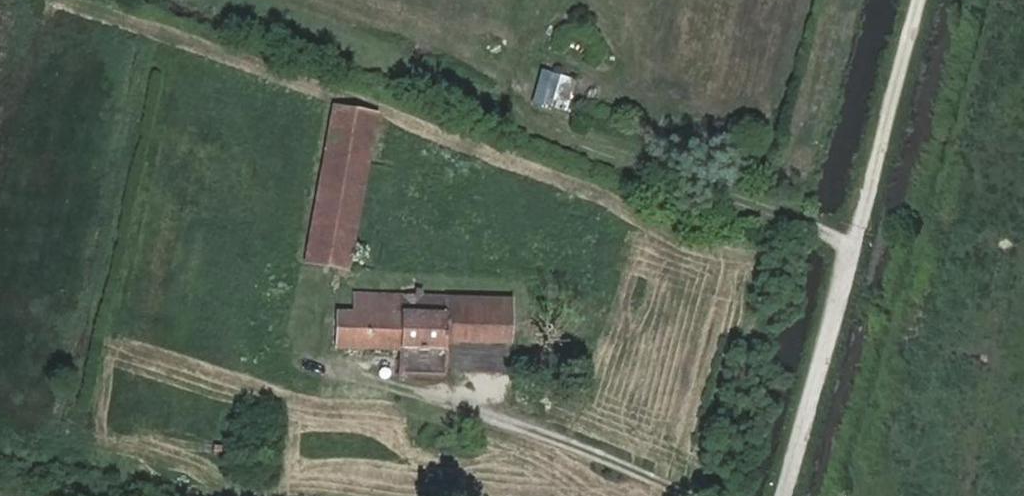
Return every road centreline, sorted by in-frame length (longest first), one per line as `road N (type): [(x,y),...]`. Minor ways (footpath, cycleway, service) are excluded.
road 1 (unclassified): [(932,0),(793,495)]

